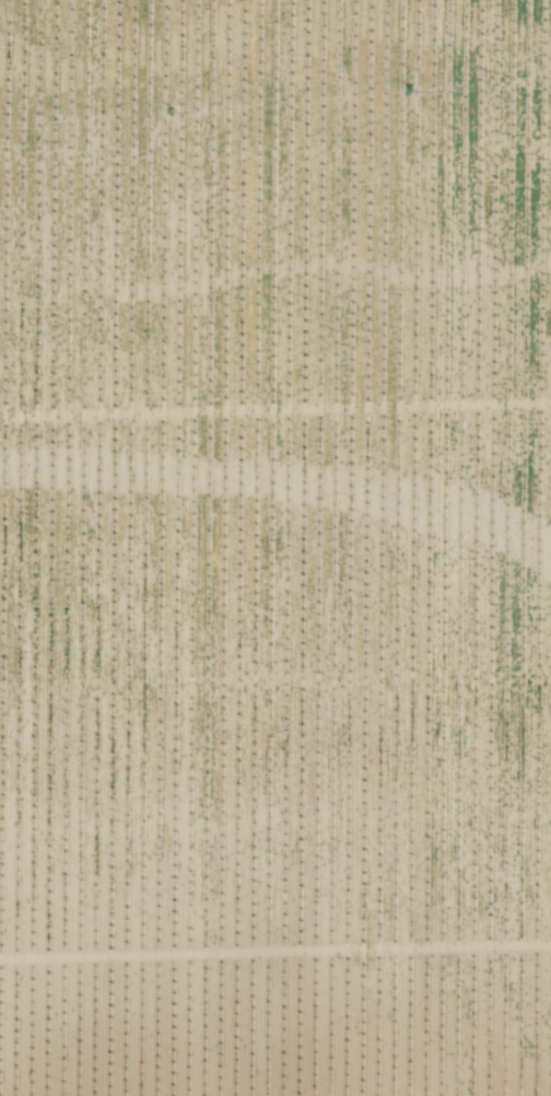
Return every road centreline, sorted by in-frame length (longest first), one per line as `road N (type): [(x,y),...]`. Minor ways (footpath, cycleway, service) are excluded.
road 1 (track): [(539,0),(529,1095)]
road 2 (track): [(182,1095),(189,0)]

